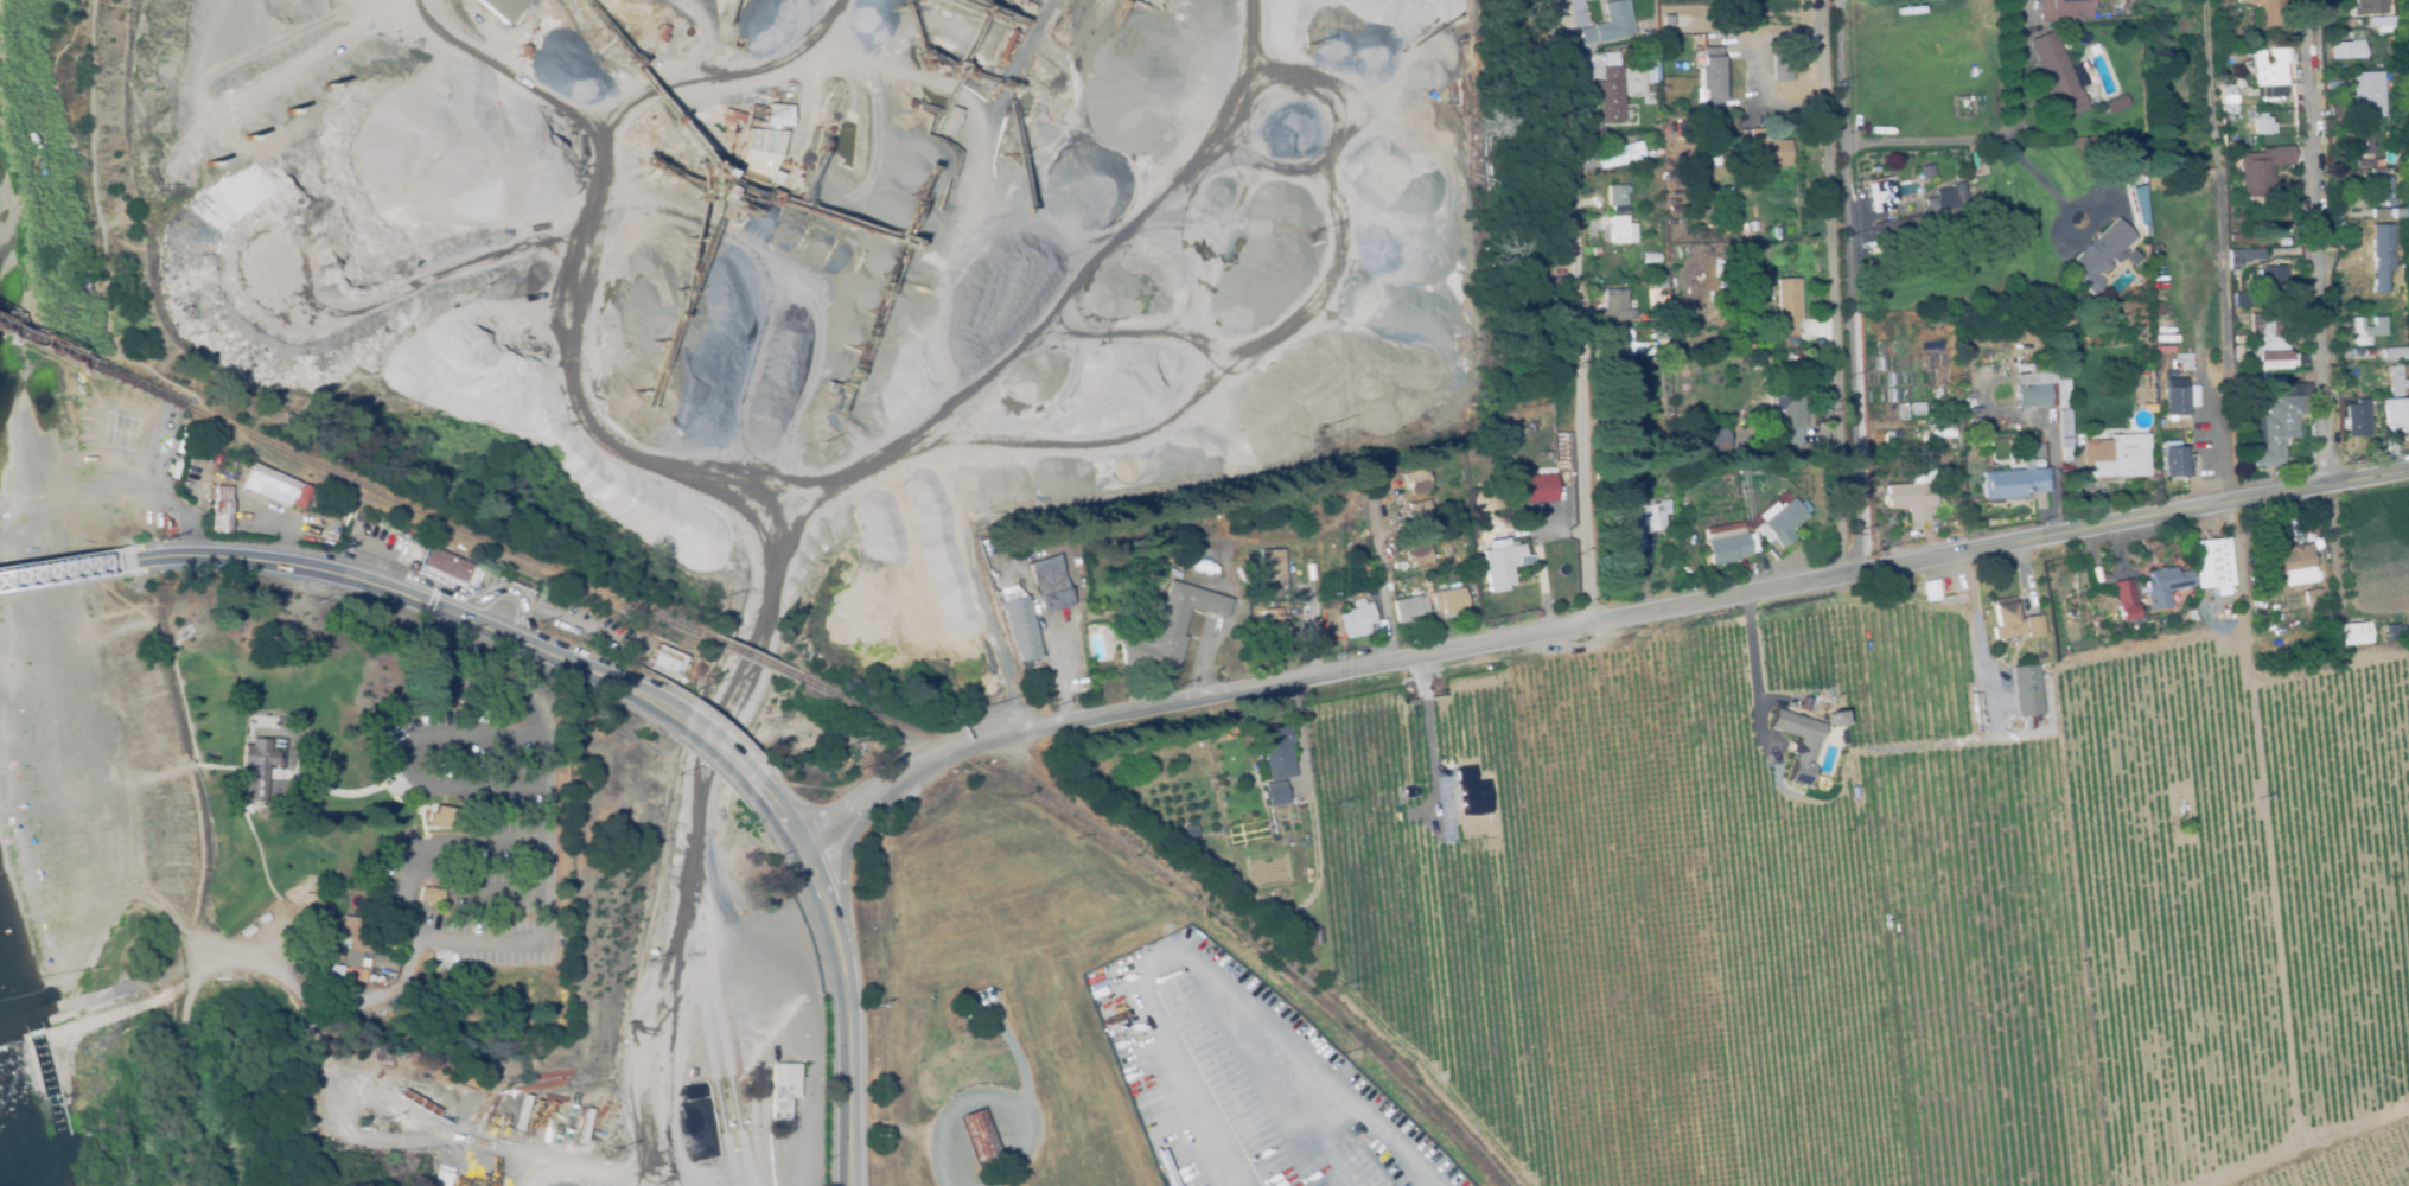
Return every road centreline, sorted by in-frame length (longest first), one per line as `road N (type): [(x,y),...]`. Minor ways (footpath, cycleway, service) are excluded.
road 1 (residential): [(812,847),(858,825),(951,752),(1044,723),(2408,470)]
road 2 (residential): [(1594,623),(1570,0)]
road 3 (residential): [(1846,578),(1840,0)]
road 4 (secondary): [(629,688),(336,574),(241,560),(141,561)]
road 5 (residential): [(2236,504),(2206,0)]
road 6 (residential): [(2332,484),(2310,0)]
road 7 (secondary): [(854,1185),(855,1018),(845,950),(812,847),(763,791)]
road 8 (residential): [(1044,723),(956,584),(885,505),(763,493)]
road 9 (residential): [(1842,148),(2007,139),(2021,36),(2017,0)]
road 10 (residential): [(719,738),(753,655),(763,493)]
road 11 (residential): [(763,493),(692,460),(616,381)]
road 12 (secondary): [(763,791),(705,732),(629,688)]
road 13 (secondary): [(141,561),(0,582)]
road 14 (secondary): [(845,950),(858,825)]

